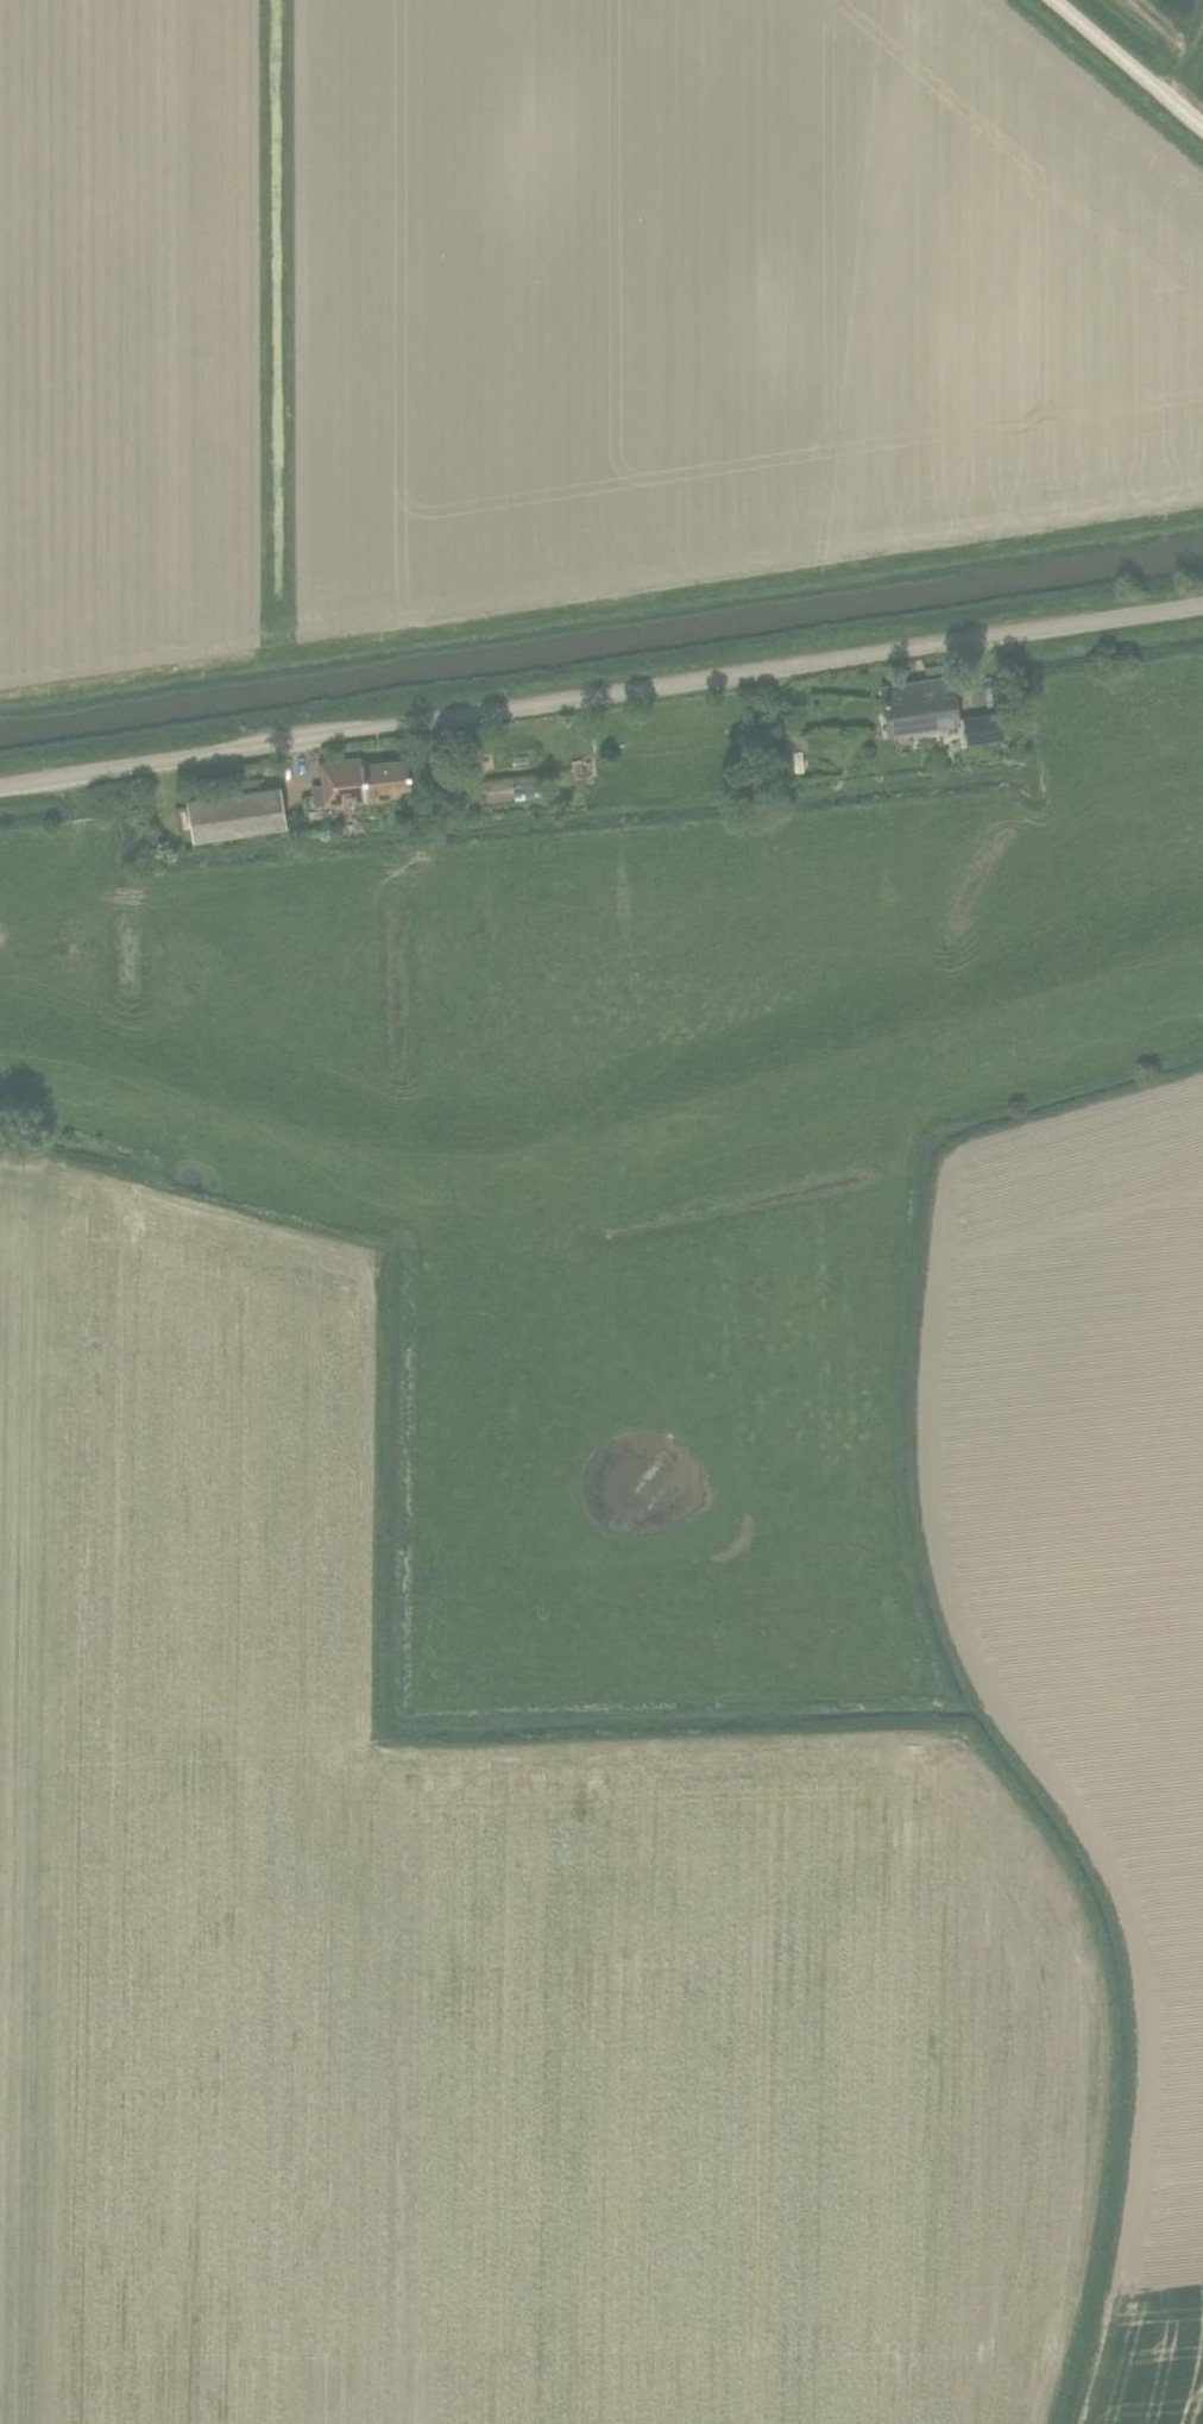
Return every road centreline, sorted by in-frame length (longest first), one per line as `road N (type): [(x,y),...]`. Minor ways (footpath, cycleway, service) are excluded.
road 1 (unclassified): [(0,779),(1202,608)]
road 2 (unclassified): [(1202,126),(1055,0)]

